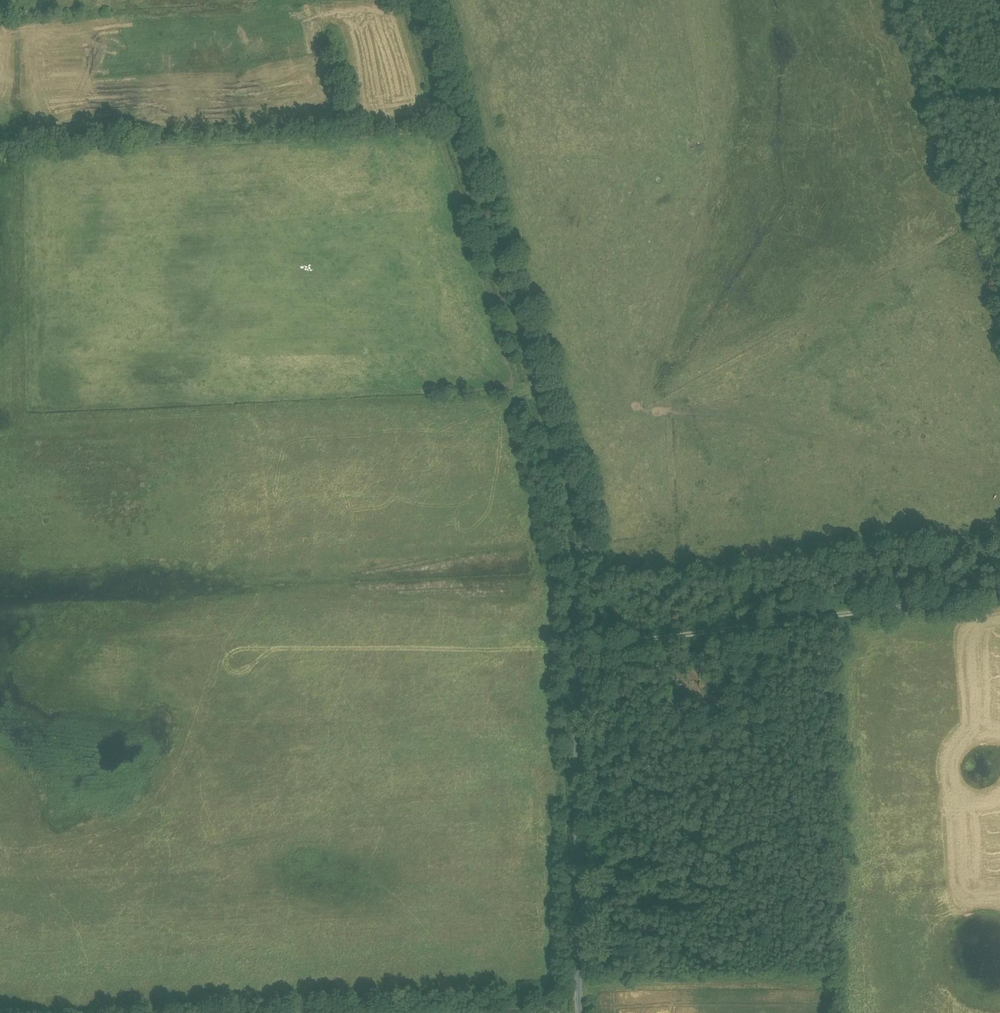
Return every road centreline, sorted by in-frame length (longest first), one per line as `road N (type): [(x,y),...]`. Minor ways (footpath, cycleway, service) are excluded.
road 1 (track): [(578,650),(573,495),(414,0)]
road 2 (track): [(999,593),(578,650)]
road 3 (track): [(555,1012),(578,650)]

